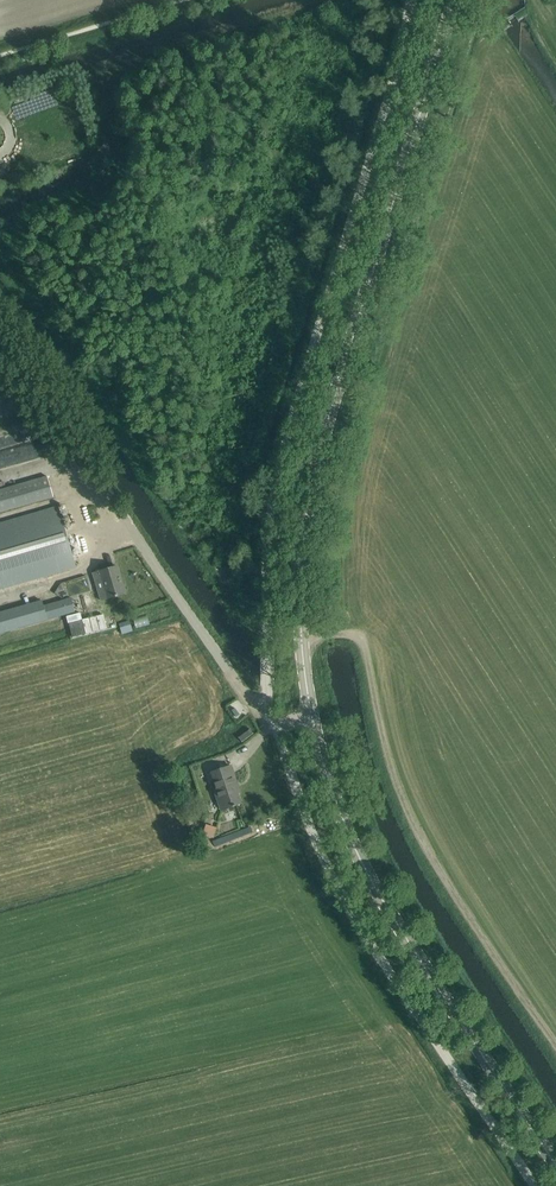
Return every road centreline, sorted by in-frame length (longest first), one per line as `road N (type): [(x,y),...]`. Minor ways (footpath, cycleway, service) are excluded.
road 1 (unclassified): [(276,724),(268,700),(263,526),(280,422),(412,0)]
road 2 (tertiary): [(312,717),(301,637),(308,506),(454,0)]
road 3 (unclassified): [(536,1185),(345,902),(276,724)]
road 4 (track): [(301,637),(359,637),(410,816),(555,1043)]
road 5 (tertiary): [(555,1164),(384,905),(334,795),(312,717)]
road 6 (residential): [(64,423),(216,653),(276,724)]

